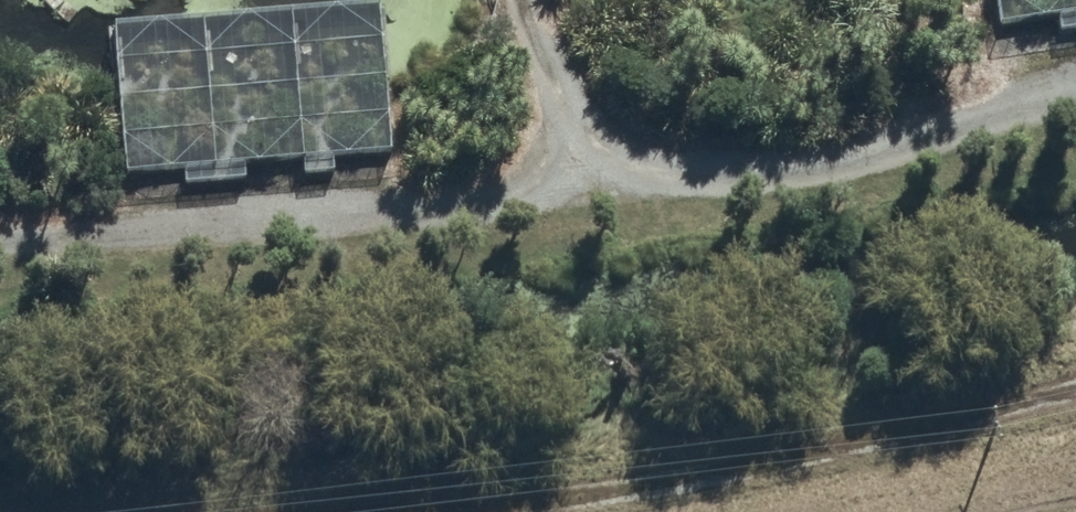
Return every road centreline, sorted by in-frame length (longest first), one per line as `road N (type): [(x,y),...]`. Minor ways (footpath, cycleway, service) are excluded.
road 1 (track): [(1075,85),(833,154),(241,222),(0,231)]
road 2 (track): [(345,511),(542,496),(1075,393)]
road 3 (track): [(593,179),(527,0)]

